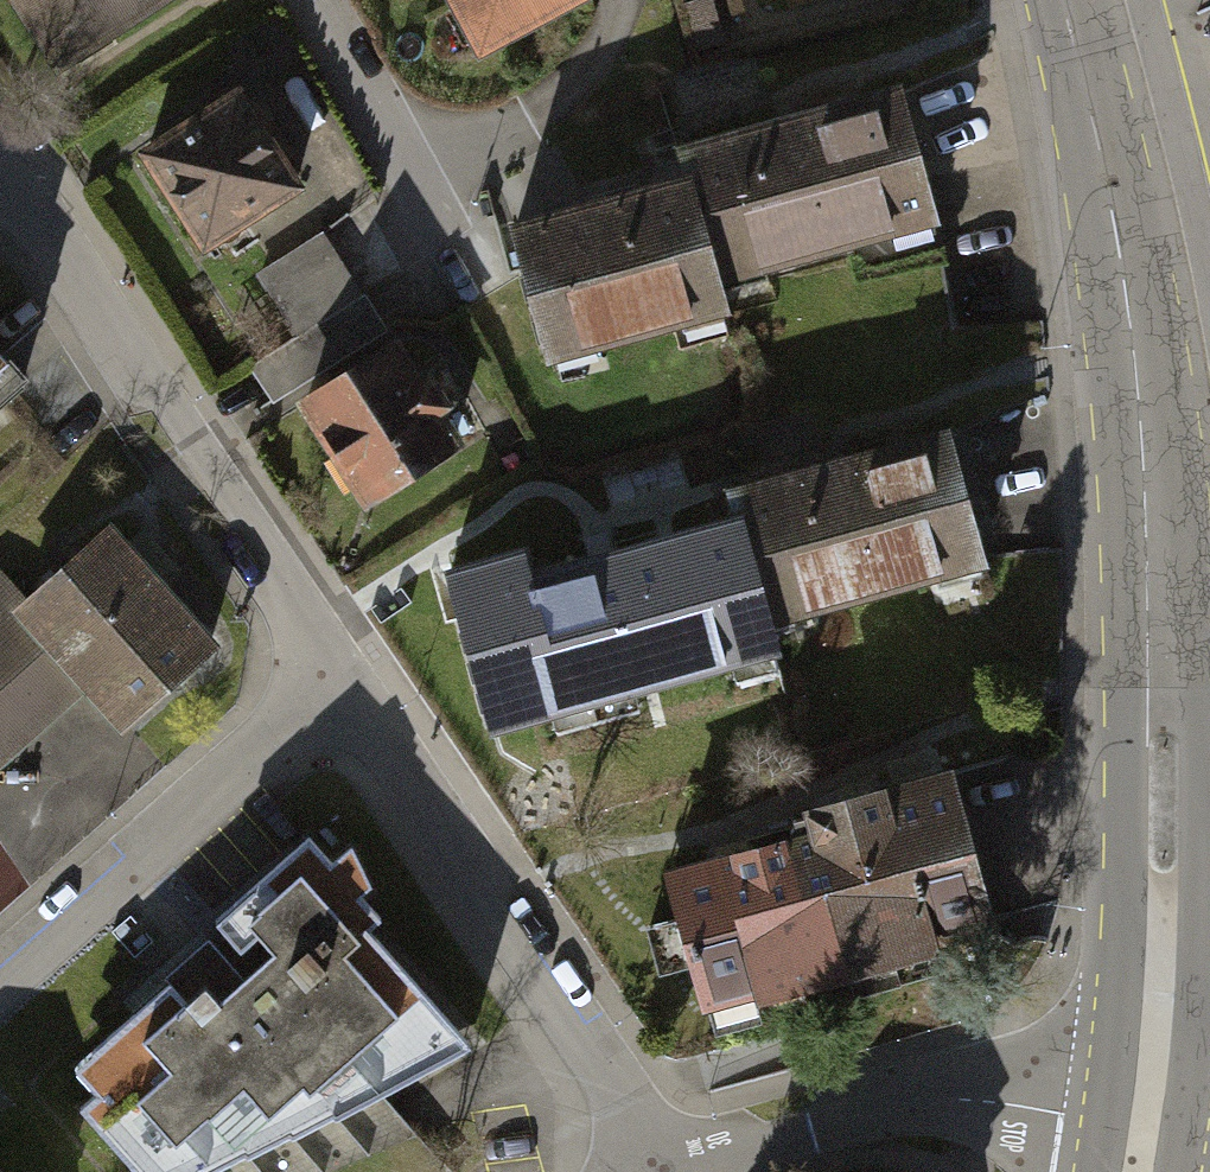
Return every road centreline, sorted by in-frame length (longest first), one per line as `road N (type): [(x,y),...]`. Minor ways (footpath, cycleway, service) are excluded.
road 1 (tertiary): [(1062,0),(1108,186),(1135,351),(1158,985)]
road 2 (residential): [(355,692),(1,144)]
road 3 (residential): [(659,1171),(355,692)]
road 4 (residential): [(1144,1126),(960,1099),(885,1108),(670,1171)]
road 5 (residential): [(355,692),(0,999)]
road 6 (residential): [(340,0),(480,221)]
road 7 (tertiary): [(1158,985),(1144,1126)]

